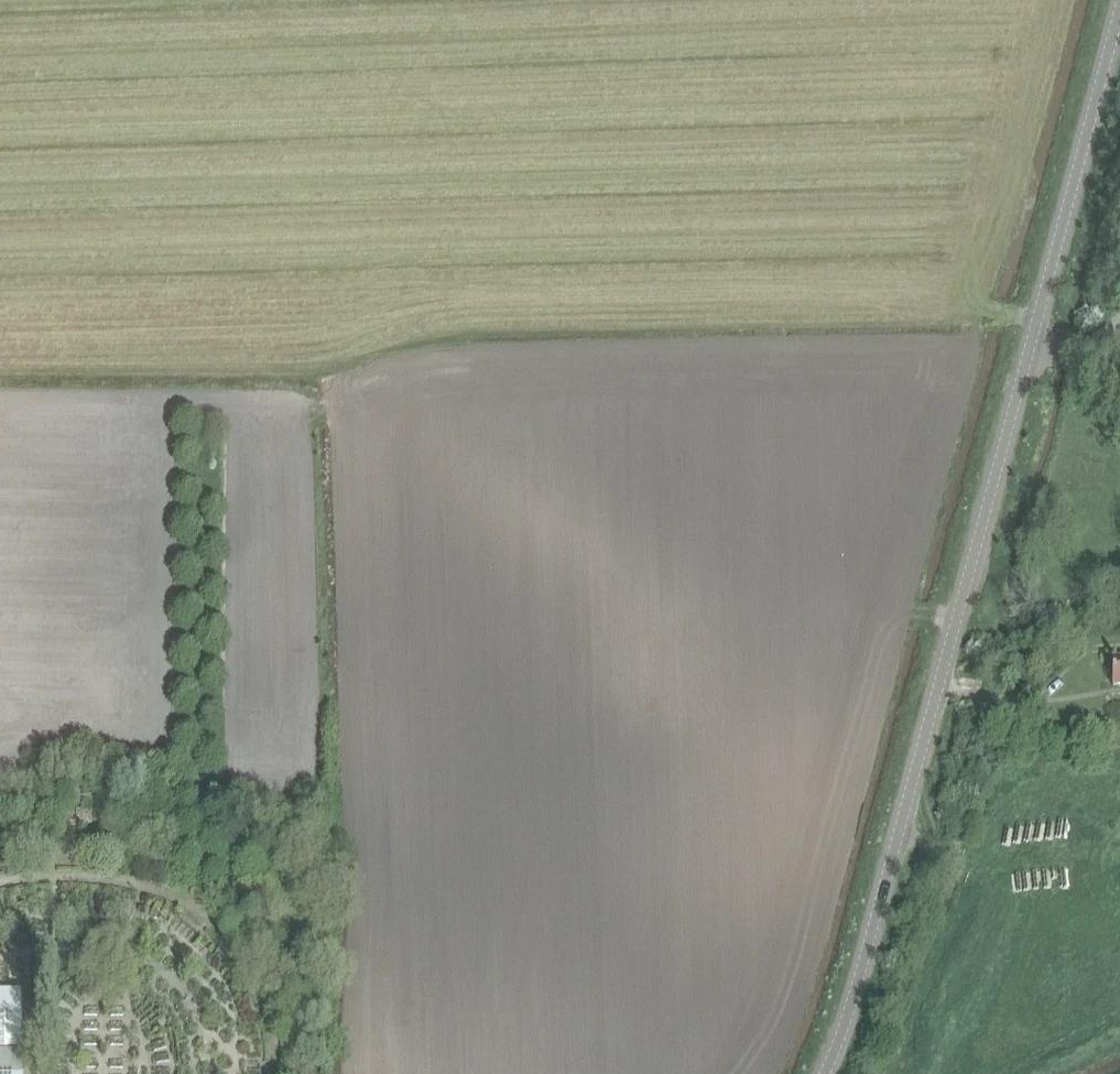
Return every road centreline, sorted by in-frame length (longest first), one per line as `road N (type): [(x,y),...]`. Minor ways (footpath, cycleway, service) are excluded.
road 1 (tertiary): [(816,1073),(878,937),(1119,52)]

